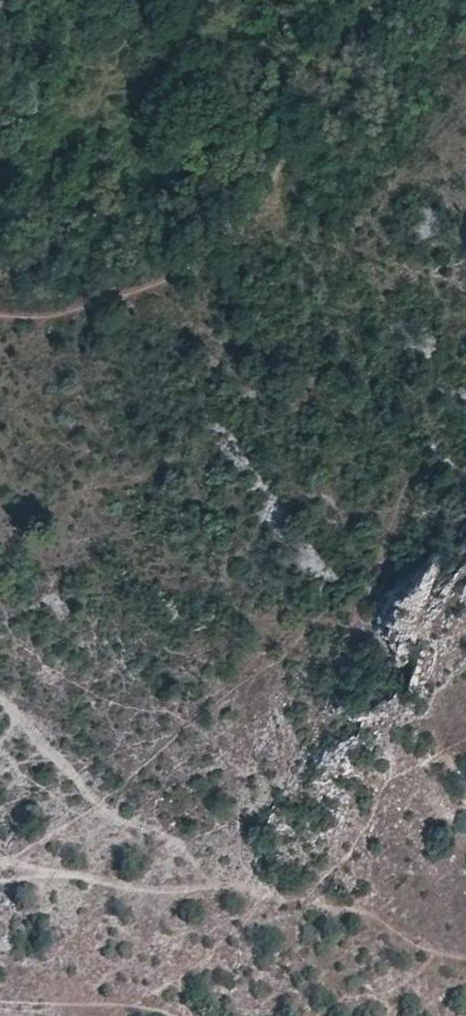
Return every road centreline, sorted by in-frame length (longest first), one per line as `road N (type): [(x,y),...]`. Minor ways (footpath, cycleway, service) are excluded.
road 1 (track): [(465,954),(434,954),(347,911),(221,887),(145,890),(0,867)]

